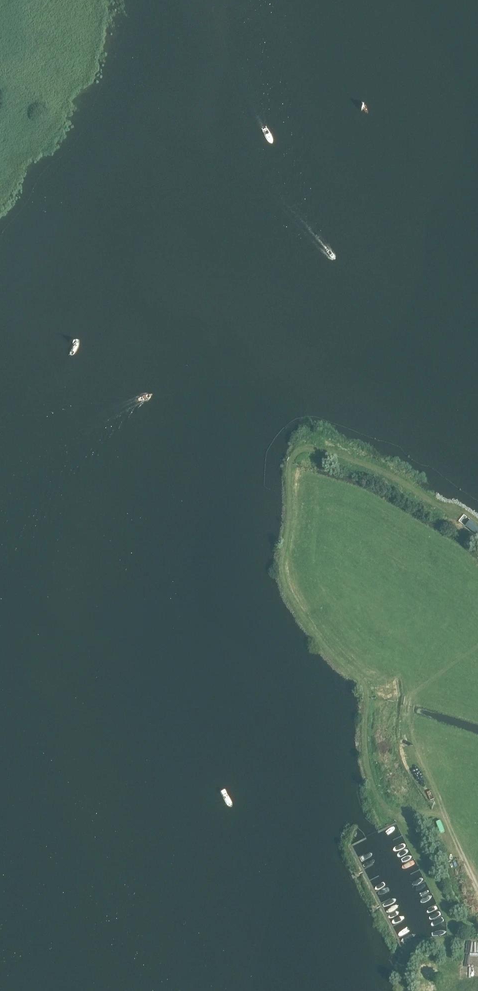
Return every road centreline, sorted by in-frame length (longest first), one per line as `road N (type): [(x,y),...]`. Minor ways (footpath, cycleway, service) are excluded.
road 1 (track): [(477,891),(405,722),(408,695),(477,654)]

